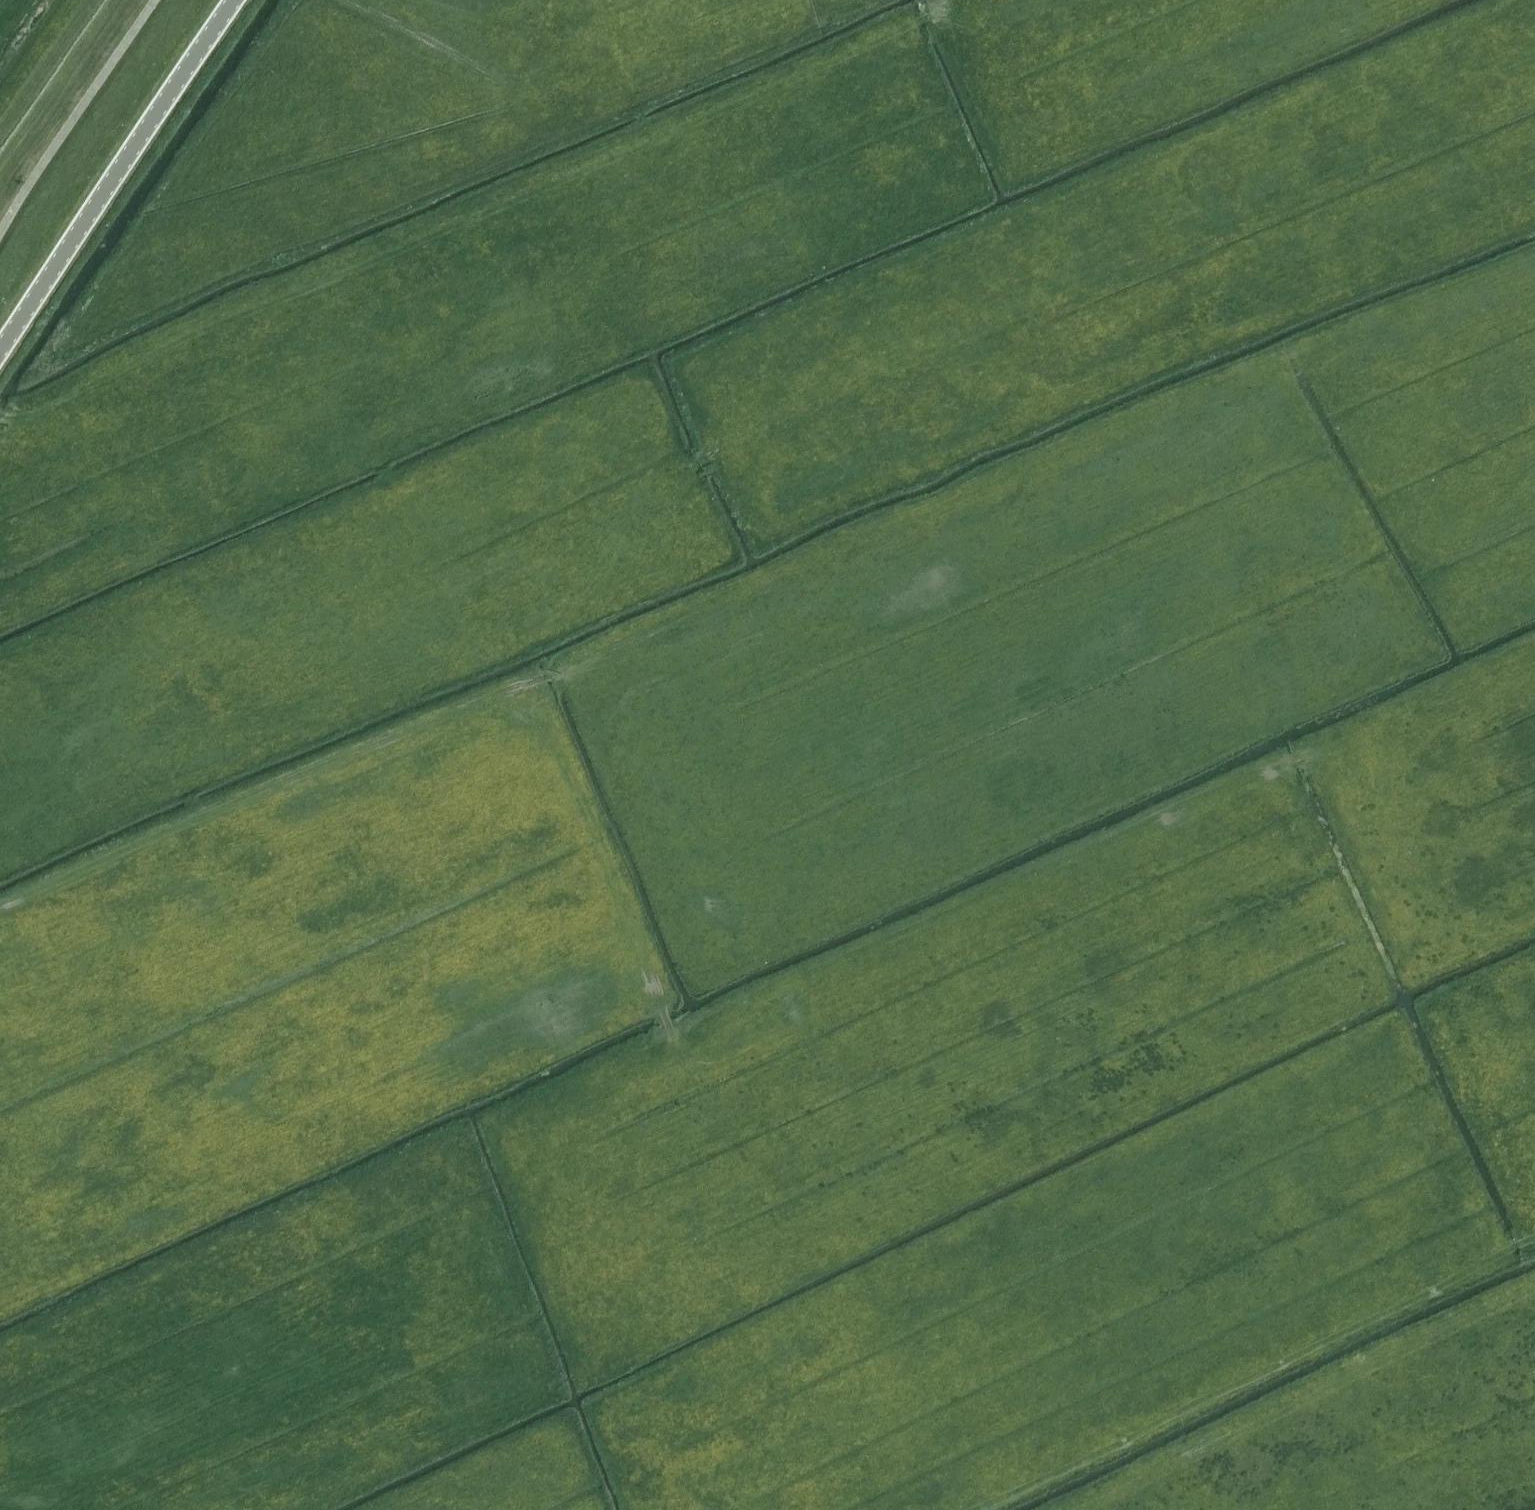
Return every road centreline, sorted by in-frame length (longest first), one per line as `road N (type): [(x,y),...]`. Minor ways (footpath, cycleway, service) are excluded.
road 1 (unclassified): [(0,351),(232,0)]

